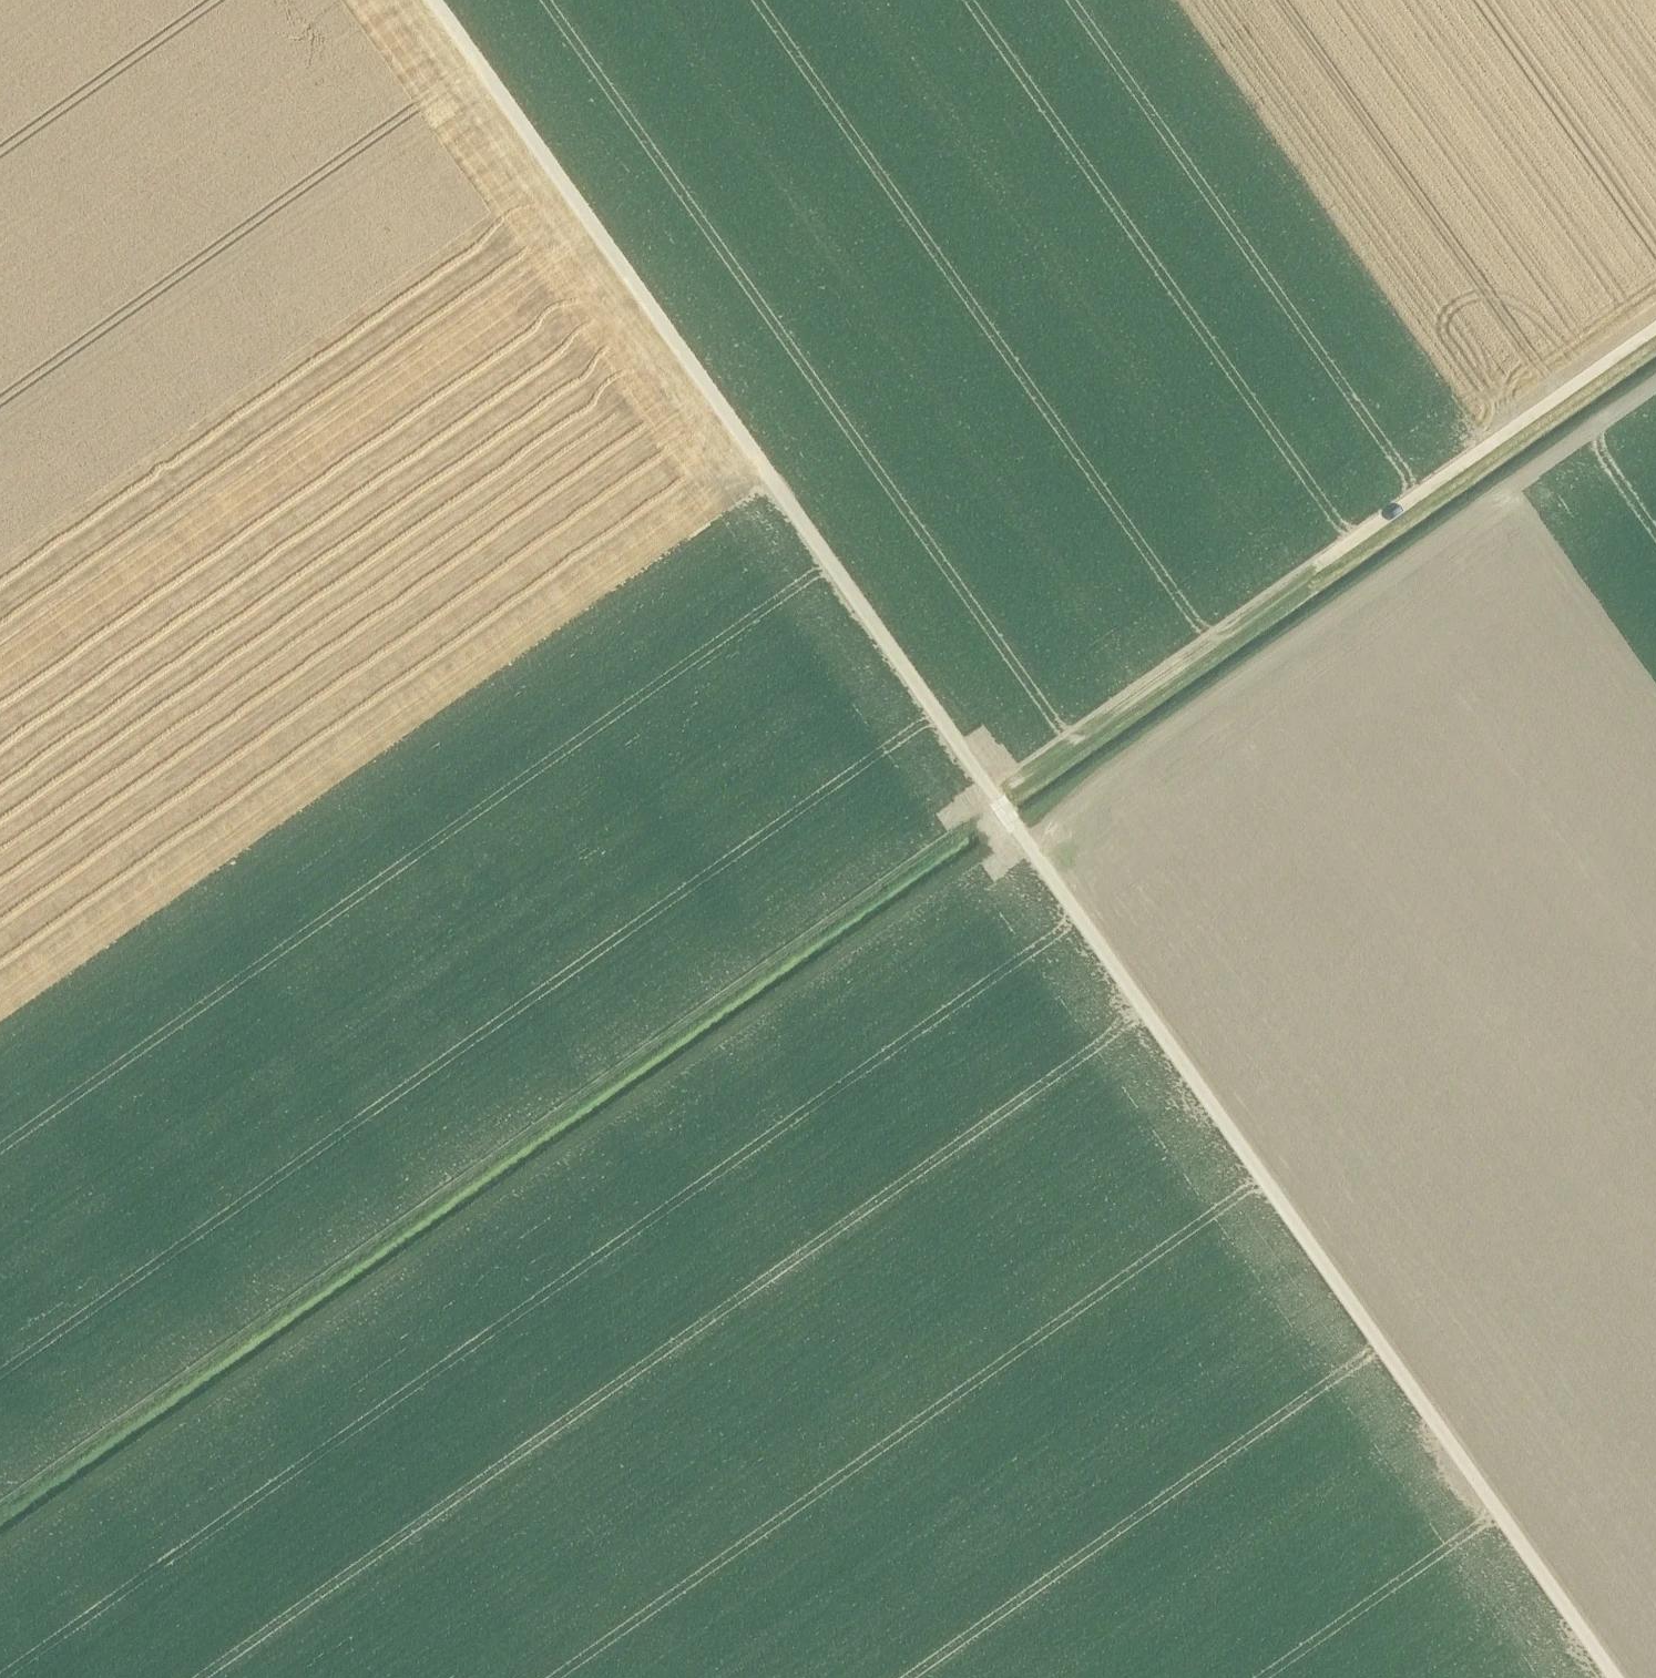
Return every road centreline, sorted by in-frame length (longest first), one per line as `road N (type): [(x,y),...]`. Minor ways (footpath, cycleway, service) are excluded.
road 1 (track): [(1655,328),(990,796)]

